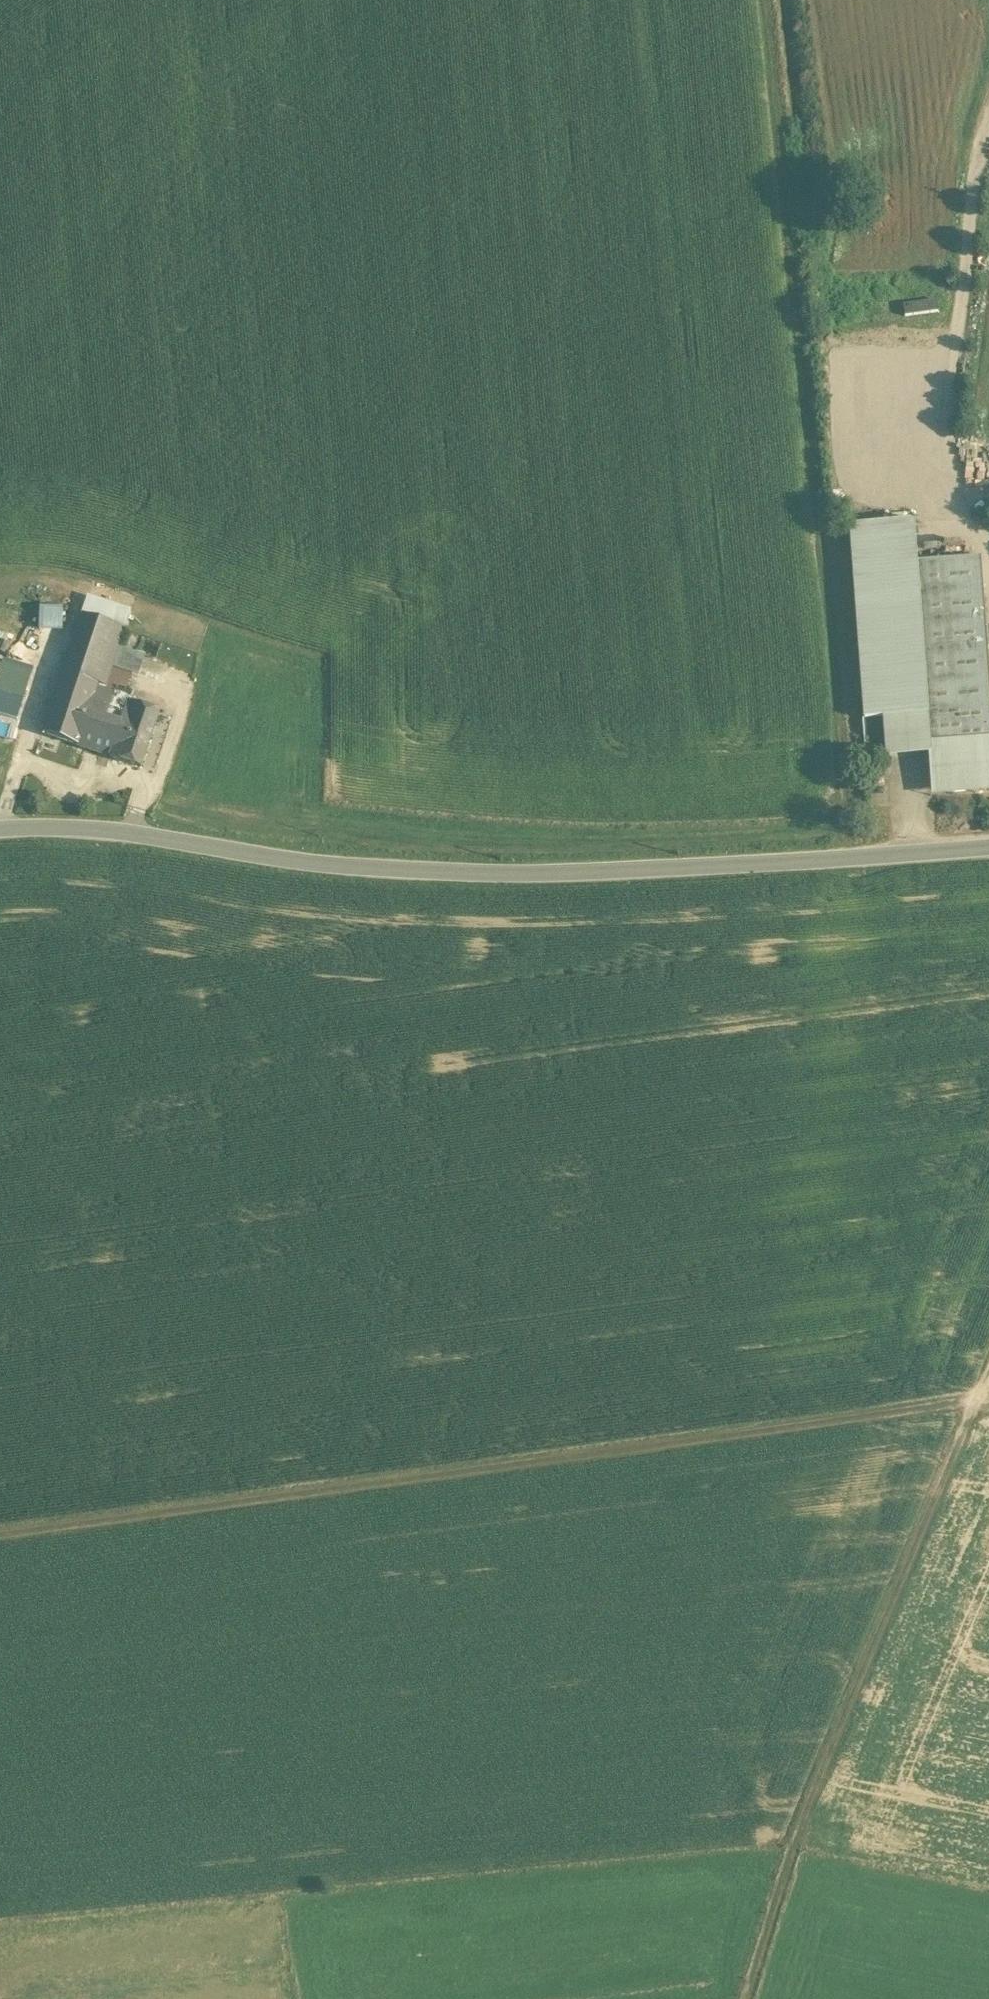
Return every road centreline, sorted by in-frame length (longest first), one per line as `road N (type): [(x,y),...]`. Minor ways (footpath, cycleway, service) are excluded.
road 1 (track): [(0,1543),(988,1412)]
road 2 (tertiary): [(0,830),(74,825),(490,877),(988,846)]
road 3 (track): [(762,0),(823,554),(847,855)]
road 4 (track): [(774,1998),(828,1827),(988,1446)]

